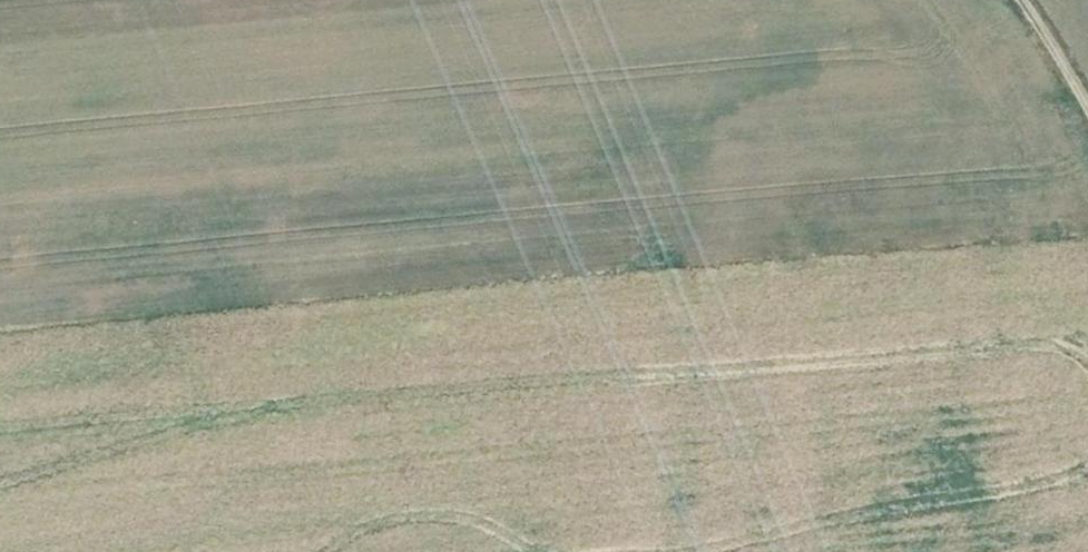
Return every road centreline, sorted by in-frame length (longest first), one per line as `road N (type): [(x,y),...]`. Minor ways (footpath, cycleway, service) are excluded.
road 1 (track): [(1087,122),(1013,0)]

